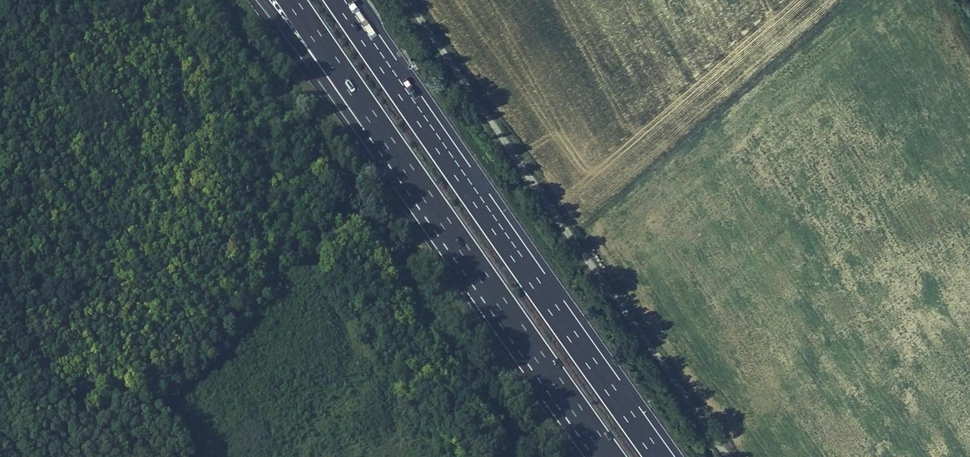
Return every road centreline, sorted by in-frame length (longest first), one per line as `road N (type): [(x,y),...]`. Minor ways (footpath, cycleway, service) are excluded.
road 1 (motorway): [(660,456),(341,0)]
road 2 (motorway): [(355,92),(611,456)]
road 3 (motorway): [(261,0),(319,73),(355,92)]

